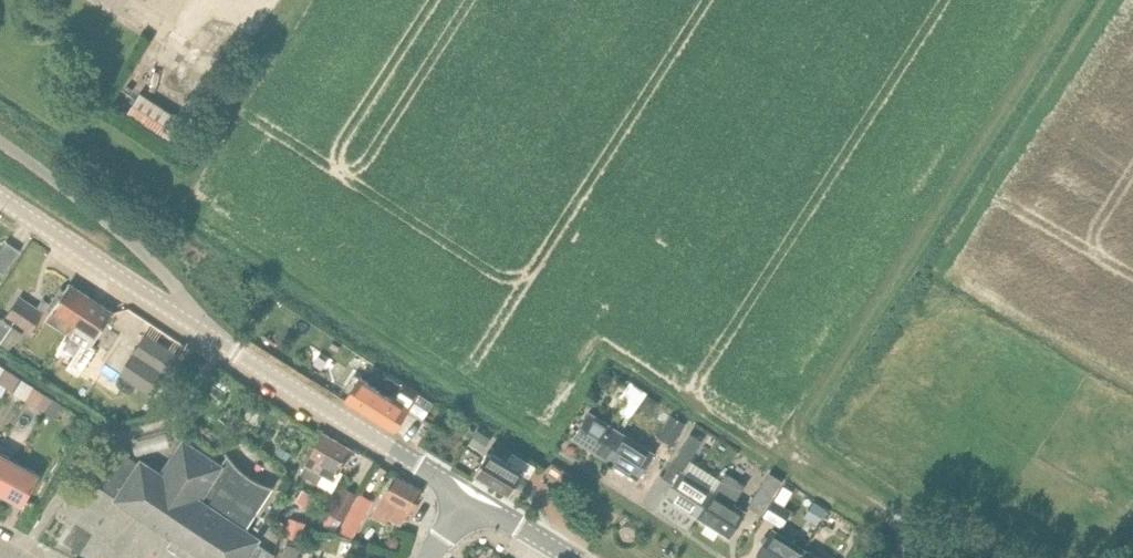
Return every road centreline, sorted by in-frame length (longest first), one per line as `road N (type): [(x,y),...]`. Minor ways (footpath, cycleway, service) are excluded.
road 1 (unclassified): [(218,343),(153,267),(0,144)]
road 2 (tertiary): [(468,493),(218,343)]
road 3 (tertiary): [(218,343),(0,200)]
road 4 (tertiary): [(576,557),(468,493)]

